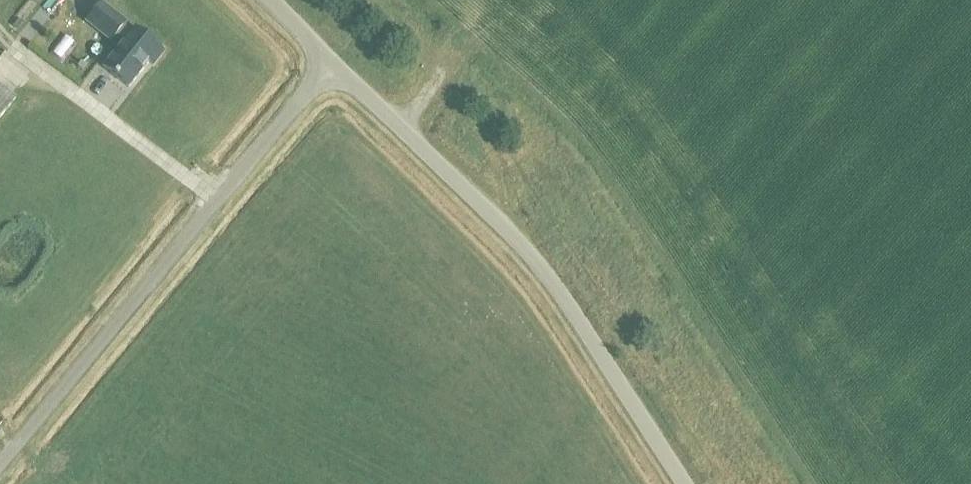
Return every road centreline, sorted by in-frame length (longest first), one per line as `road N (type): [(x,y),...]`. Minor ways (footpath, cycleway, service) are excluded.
road 1 (unclassified): [(686,483),(561,290),(331,59)]
road 2 (track): [(789,483),(599,201),(542,132),(460,59)]
road 3 (unclassified): [(0,464),(331,59)]

